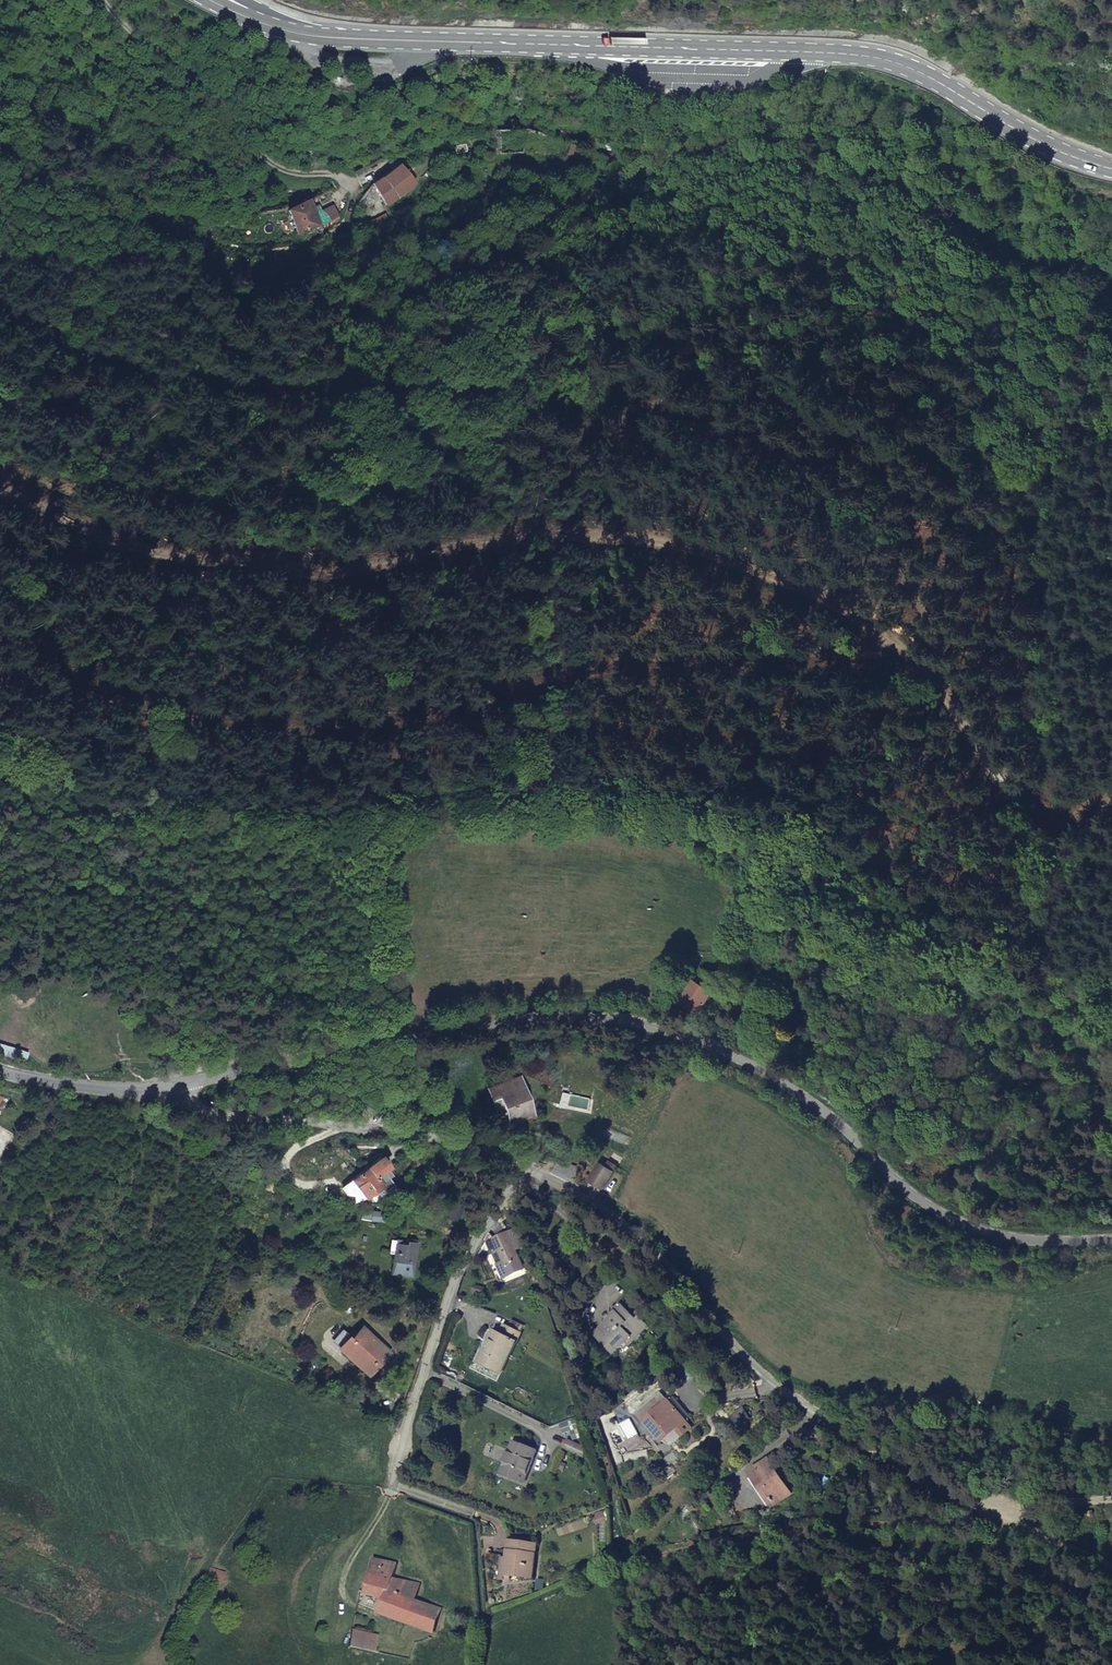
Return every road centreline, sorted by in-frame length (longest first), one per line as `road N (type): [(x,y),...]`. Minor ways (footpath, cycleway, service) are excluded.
road 1 (track): [(0,490),(146,556),(408,558),(644,538),(814,591),(938,686),(1006,790),(1080,824),(1111,823)]
road 2 (unclassified): [(139,1090),(245,1118),(445,1133),(512,1152),(633,1226),(725,1335),(923,1488),(1111,1568)]
road 3 (unclassified): [(139,1090),(411,1033),(583,1020),(640,1024),(745,1060),(785,1084),(916,1198),(964,1226),(1027,1241),(1111,1239)]
road 4 (primary): [(213,0),(282,30),(356,40),(891,60),(934,76),(1039,140),(1111,168)]
road 5 (unclassified): [(0,1069),(139,1090)]

